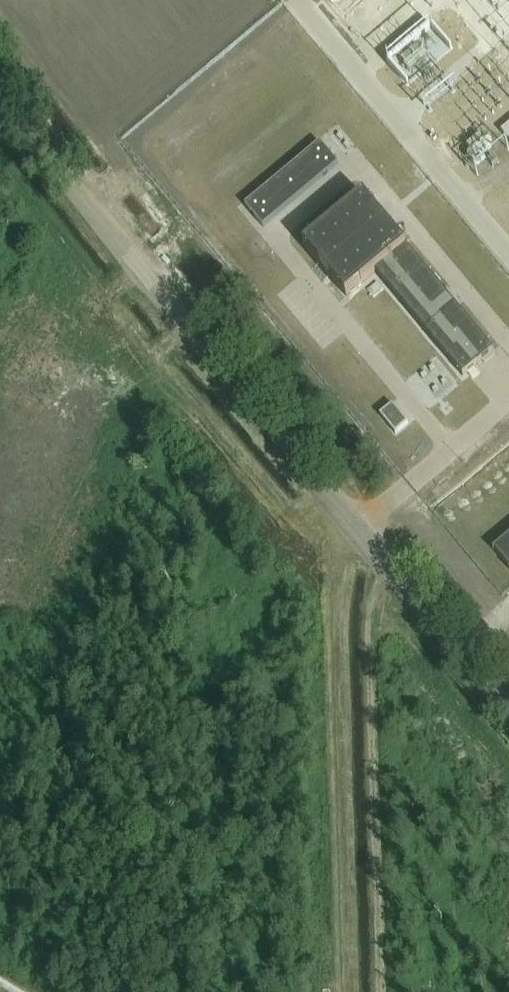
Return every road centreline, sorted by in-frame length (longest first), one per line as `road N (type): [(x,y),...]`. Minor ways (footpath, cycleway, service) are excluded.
road 1 (residential): [(508,704),(0,93)]

